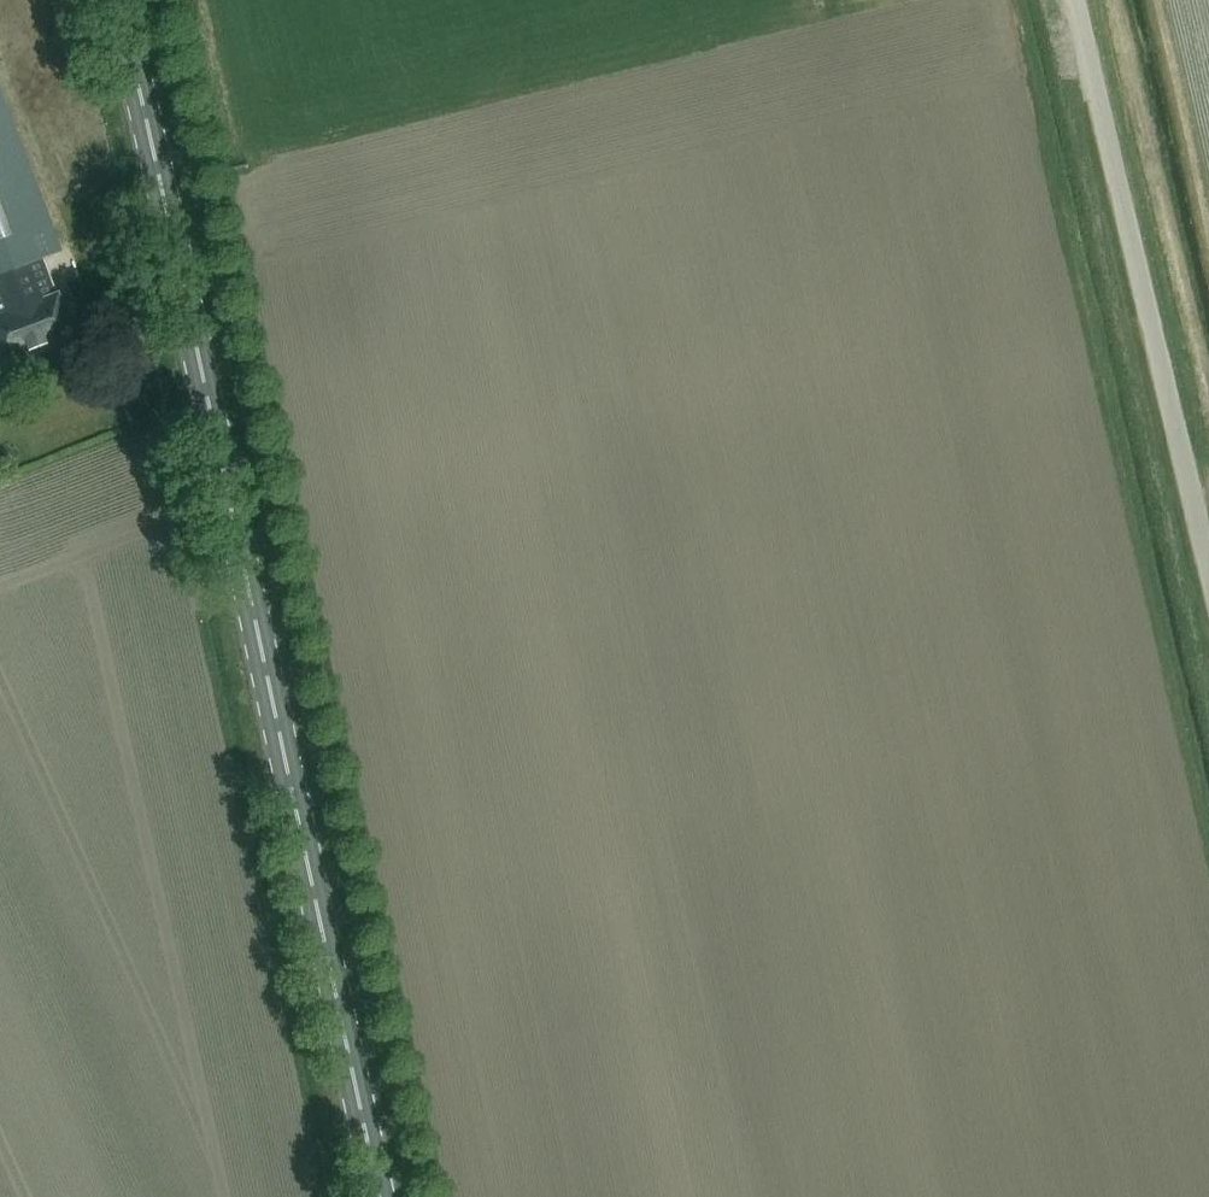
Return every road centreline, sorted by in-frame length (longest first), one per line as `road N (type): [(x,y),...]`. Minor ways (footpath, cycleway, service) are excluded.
road 1 (primary): [(380,1196),(115,0)]
road 2 (unclassified): [(1208,583),(1075,0)]

